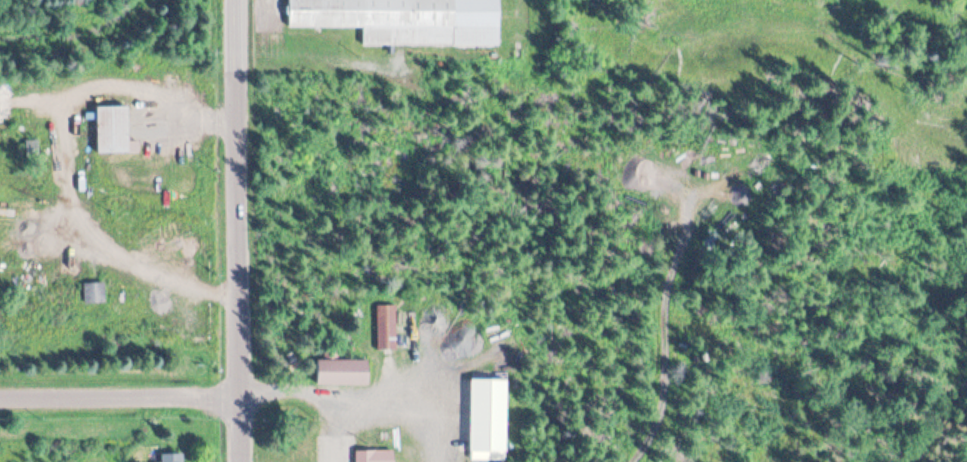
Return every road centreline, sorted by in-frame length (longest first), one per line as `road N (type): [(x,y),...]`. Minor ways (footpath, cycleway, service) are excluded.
road 1 (residential): [(242,461),(237,0)]

